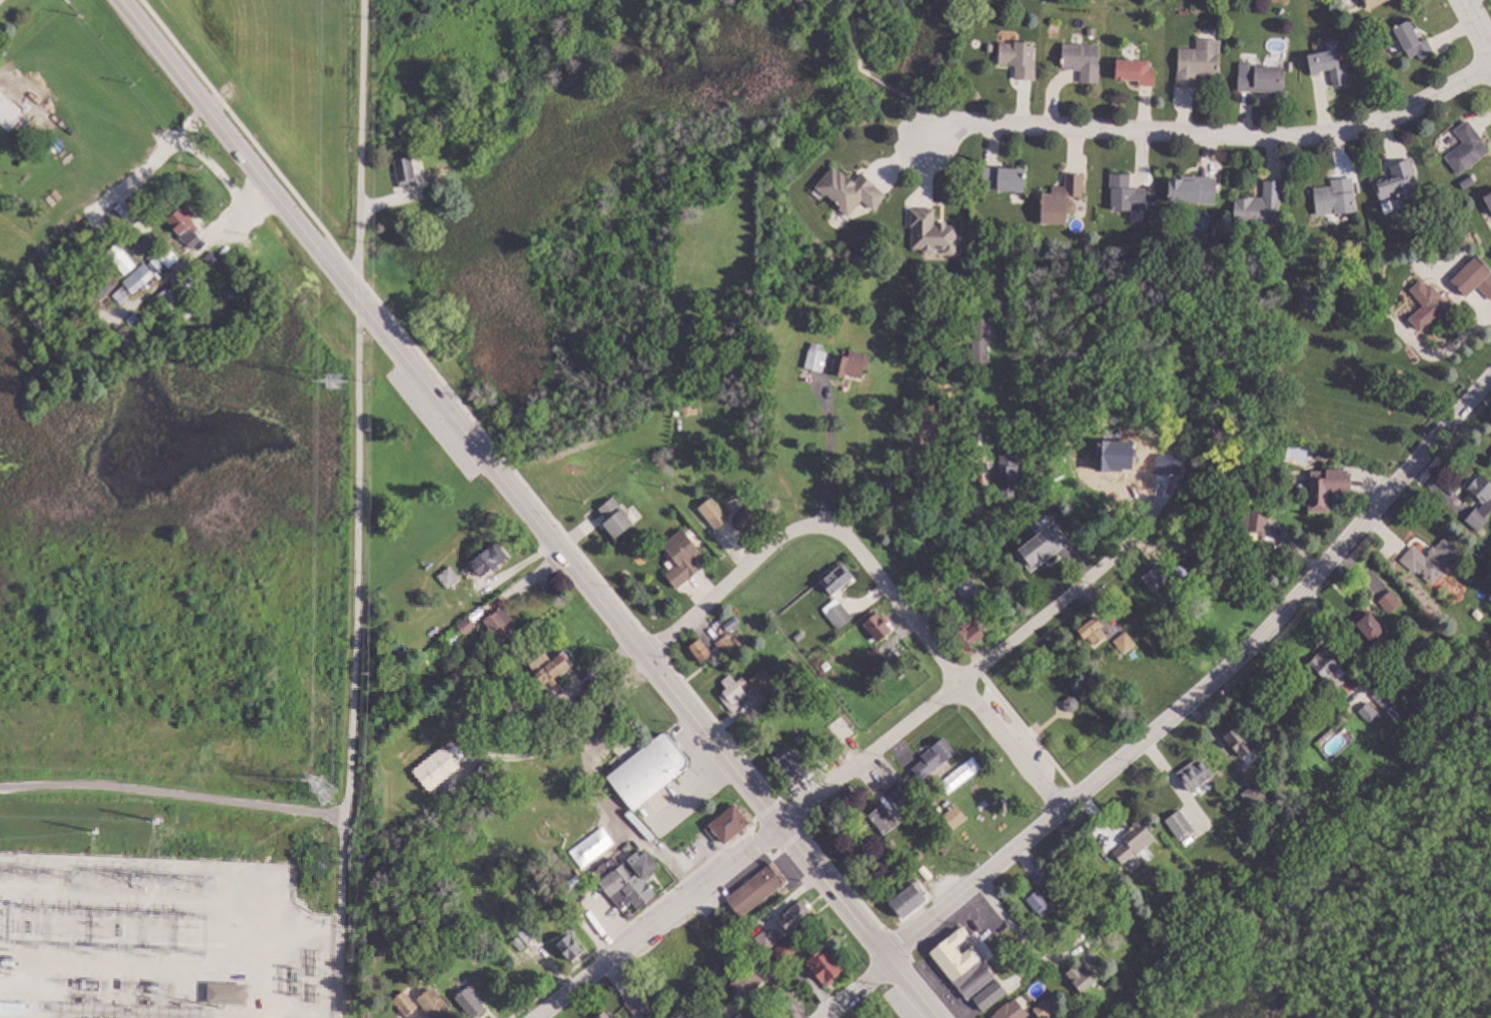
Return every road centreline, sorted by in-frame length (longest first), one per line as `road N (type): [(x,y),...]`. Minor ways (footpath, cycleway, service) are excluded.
road 1 (tertiary): [(887,959),(120,0)]
road 2 (residential): [(1490,378),(1226,672),(887,959)]
road 3 (residential): [(1127,549),(532,1017)]
road 4 (residential): [(925,140),(939,127),(972,125),(1284,141),(1411,110),(1490,68)]
road 5 (residential): [(1063,811),(845,539),(822,525)]
road 6 (residential): [(643,656),(781,539),(822,525)]

